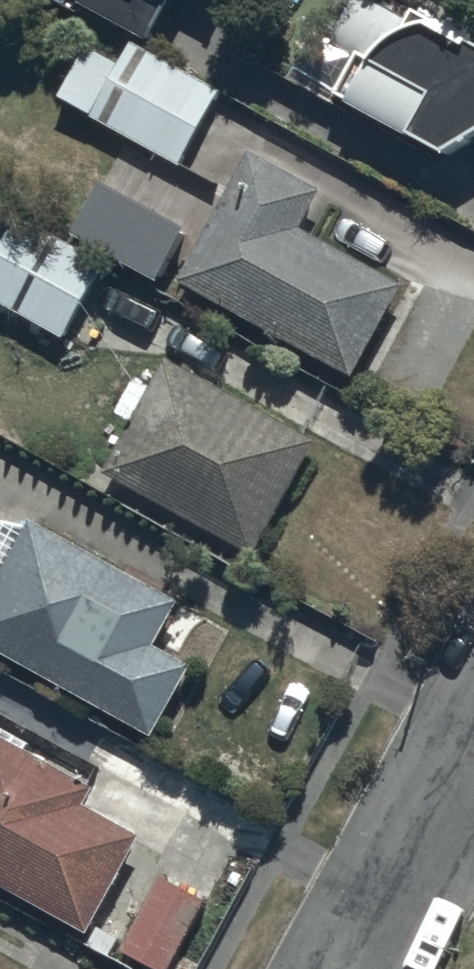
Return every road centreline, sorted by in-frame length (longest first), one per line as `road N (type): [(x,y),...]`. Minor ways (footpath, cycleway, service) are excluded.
road 1 (residential): [(473,746),(352,968)]

